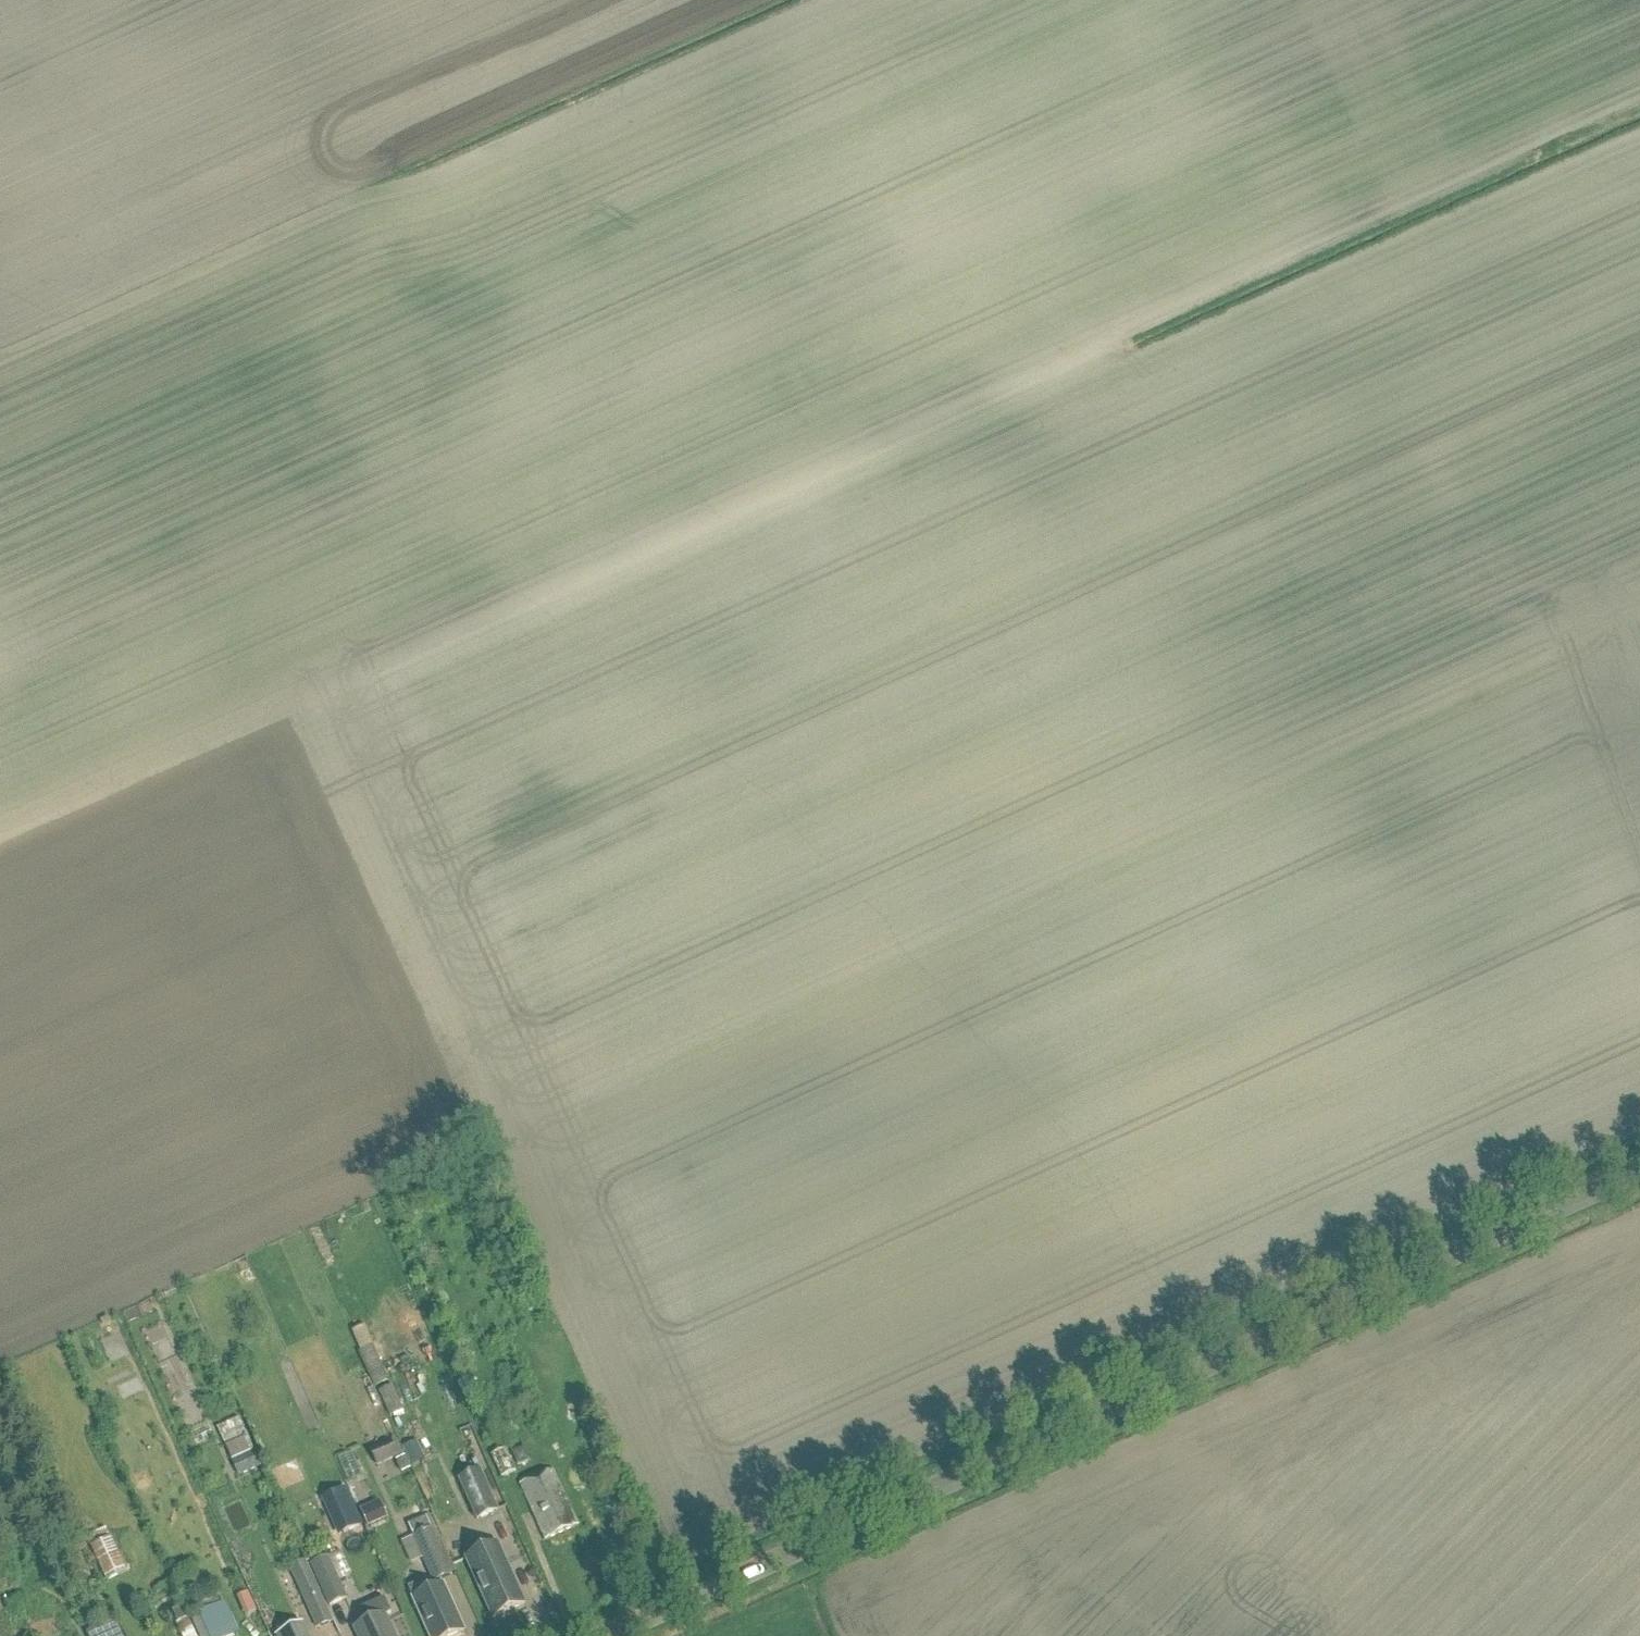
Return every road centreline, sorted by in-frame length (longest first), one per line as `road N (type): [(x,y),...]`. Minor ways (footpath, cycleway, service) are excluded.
road 1 (tertiary): [(602,1635),(1639,1169)]

